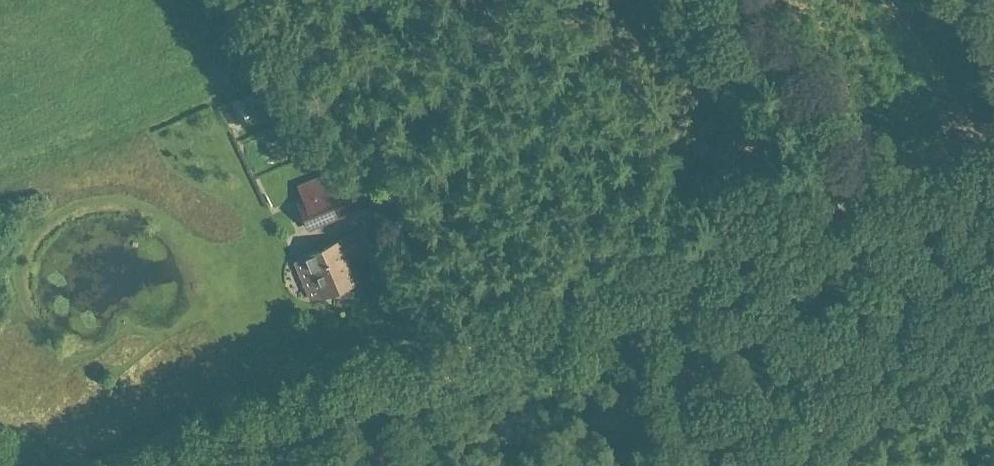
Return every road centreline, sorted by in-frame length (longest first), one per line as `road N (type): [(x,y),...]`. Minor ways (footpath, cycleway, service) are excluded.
road 1 (track): [(178,465),(989,135)]
road 2 (track): [(989,135),(891,0)]

